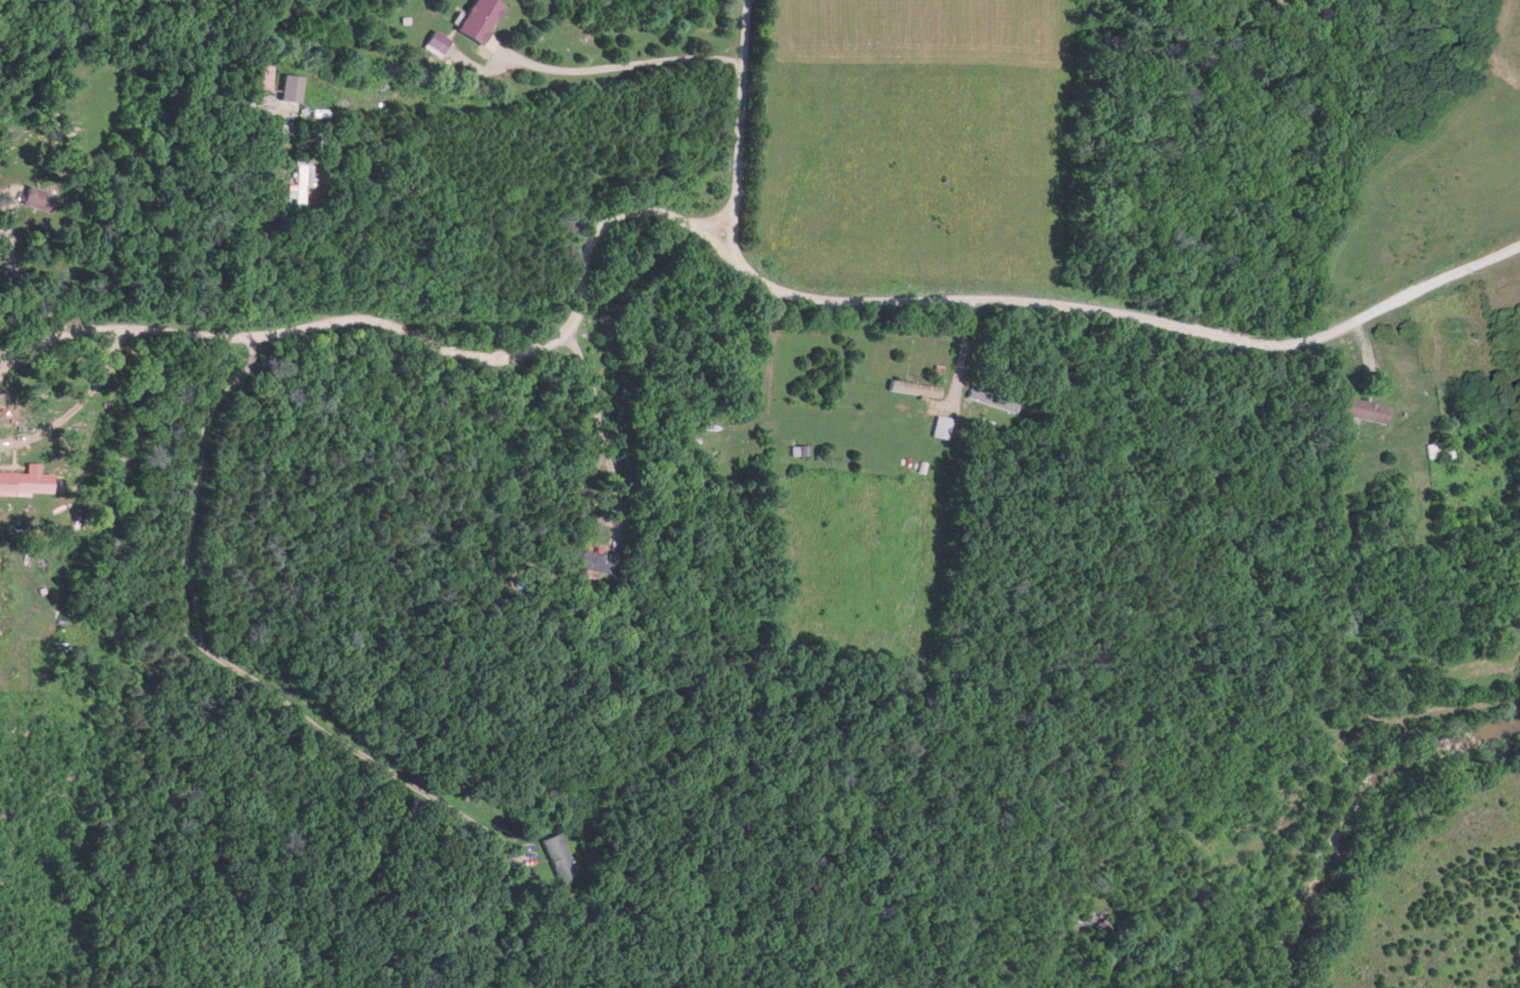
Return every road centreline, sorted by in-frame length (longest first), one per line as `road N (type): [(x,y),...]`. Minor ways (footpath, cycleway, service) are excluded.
road 1 (residential): [(0,357),(109,334),(249,335),(377,323),(496,366),(581,314),(618,216),(687,222),(780,291),(1352,320),(1519,244)]
road 2 (residential): [(735,262),(739,59),(748,0)]

